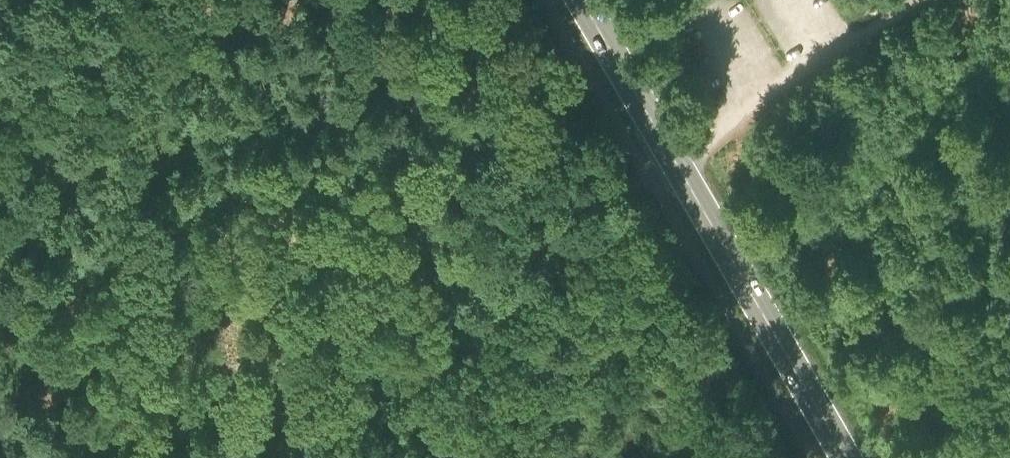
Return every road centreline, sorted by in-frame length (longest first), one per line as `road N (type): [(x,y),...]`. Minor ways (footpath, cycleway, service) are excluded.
road 1 (track): [(231,457),(677,158)]
road 2 (primary): [(585,0),(848,457)]

